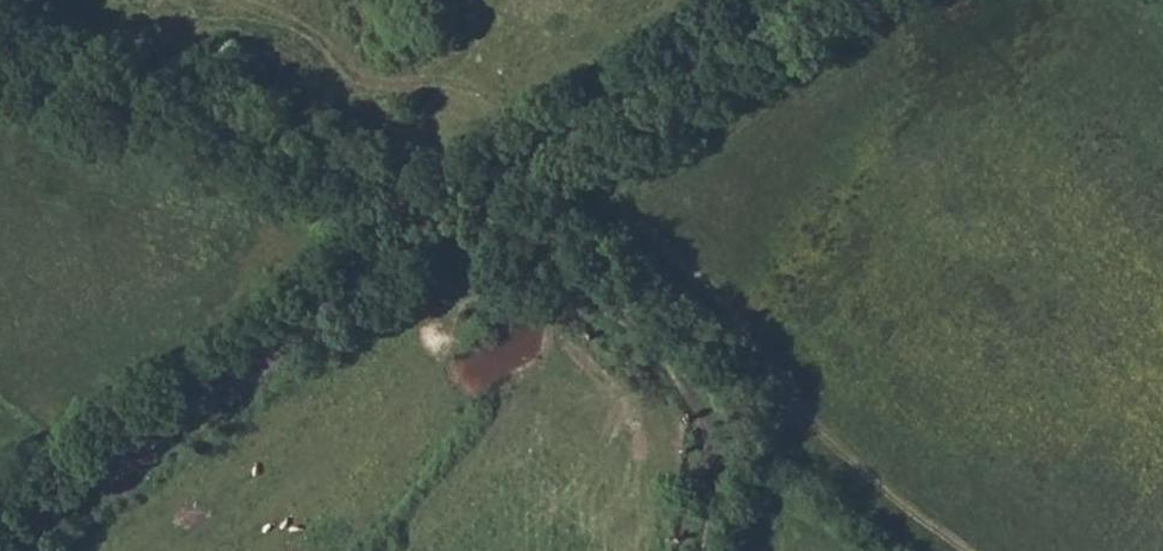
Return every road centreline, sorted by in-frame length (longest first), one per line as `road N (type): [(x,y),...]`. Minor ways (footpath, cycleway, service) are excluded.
road 1 (track): [(0,69),(235,156),(473,221),(610,309),(724,408),(728,464),(716,550)]
road 2 (track): [(803,0),(624,109),(35,550)]

